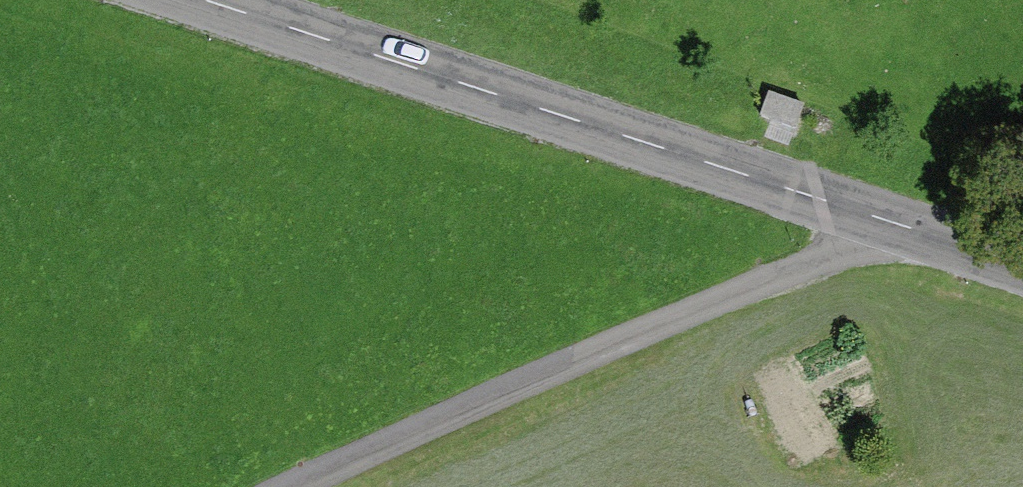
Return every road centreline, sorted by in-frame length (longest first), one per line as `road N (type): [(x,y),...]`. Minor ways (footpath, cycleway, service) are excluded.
road 1 (tertiary): [(896,223),(208,0)]
road 2 (unclassified): [(318,486),(896,223)]
road 3 (tertiary): [(1022,264),(896,223)]

